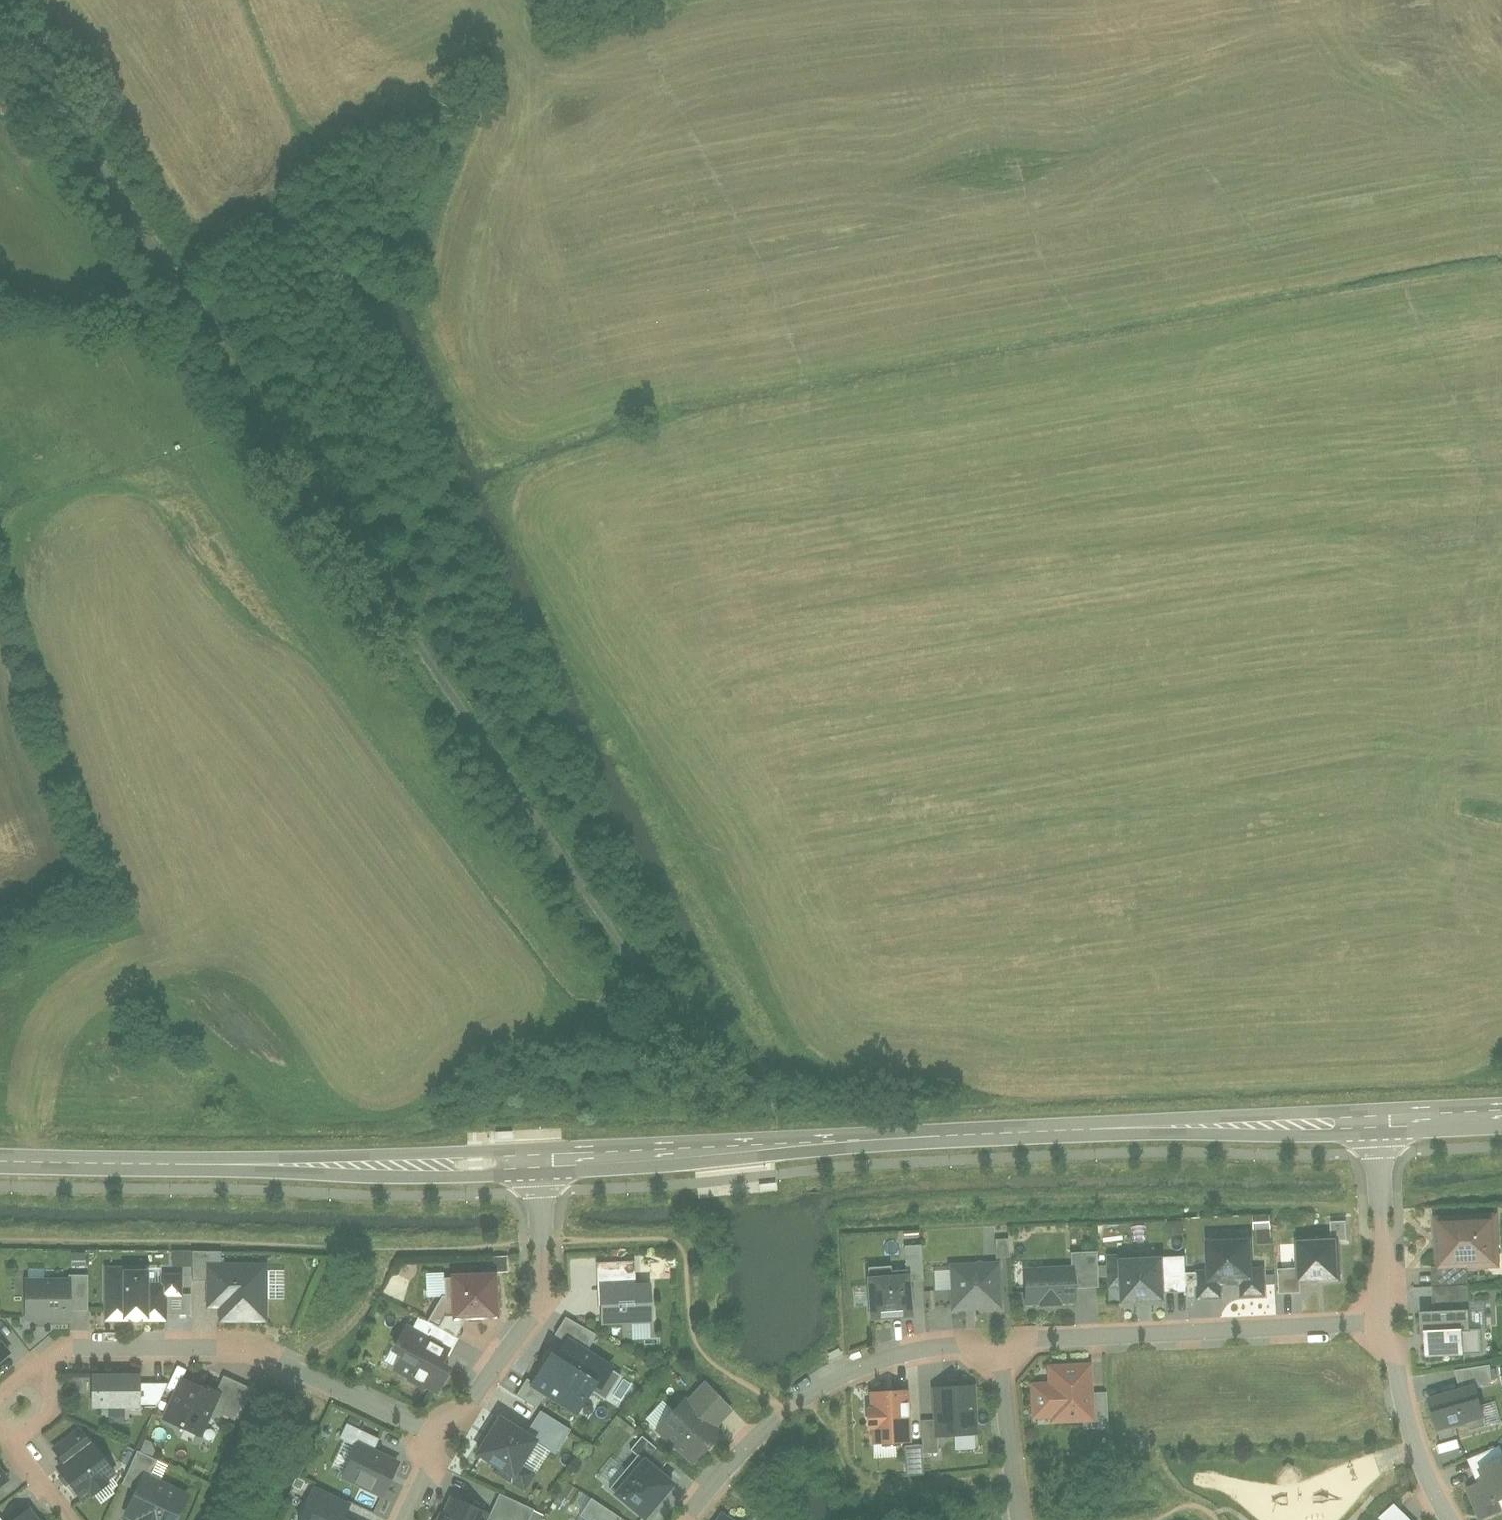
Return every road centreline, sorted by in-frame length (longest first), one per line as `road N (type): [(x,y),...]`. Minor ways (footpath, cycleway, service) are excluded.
road 1 (residential): [(0,20),(149,261),(551,836)]
road 2 (tertiary): [(822,1144),(1375,1119)]
road 3 (tertiary): [(538,1160),(0,1160)]
road 4 (residential): [(0,1399),(69,1349),(248,1349),(433,1433)]
road 5 (residential): [(686,1519),(794,1400),(830,1381),(958,1344),(1002,1355)]
road 6 (residential): [(1002,1355),(1041,1341),(1378,1324)]
road 7 (residential): [(538,1160),(544,1301),(470,1400),(433,1433)]
road 8 (tertiary): [(822,1144),(538,1160)]
road 9 (residential): [(1378,1324),(1398,1352),(1413,1439),(1450,1519)]
road 10 (residential): [(1375,1119),(1390,1297),(1378,1324)]
road 11 (residential): [(1002,1355),(1022,1519)]
road 12 (tertiary): [(1375,1119),(1501,1107)]

